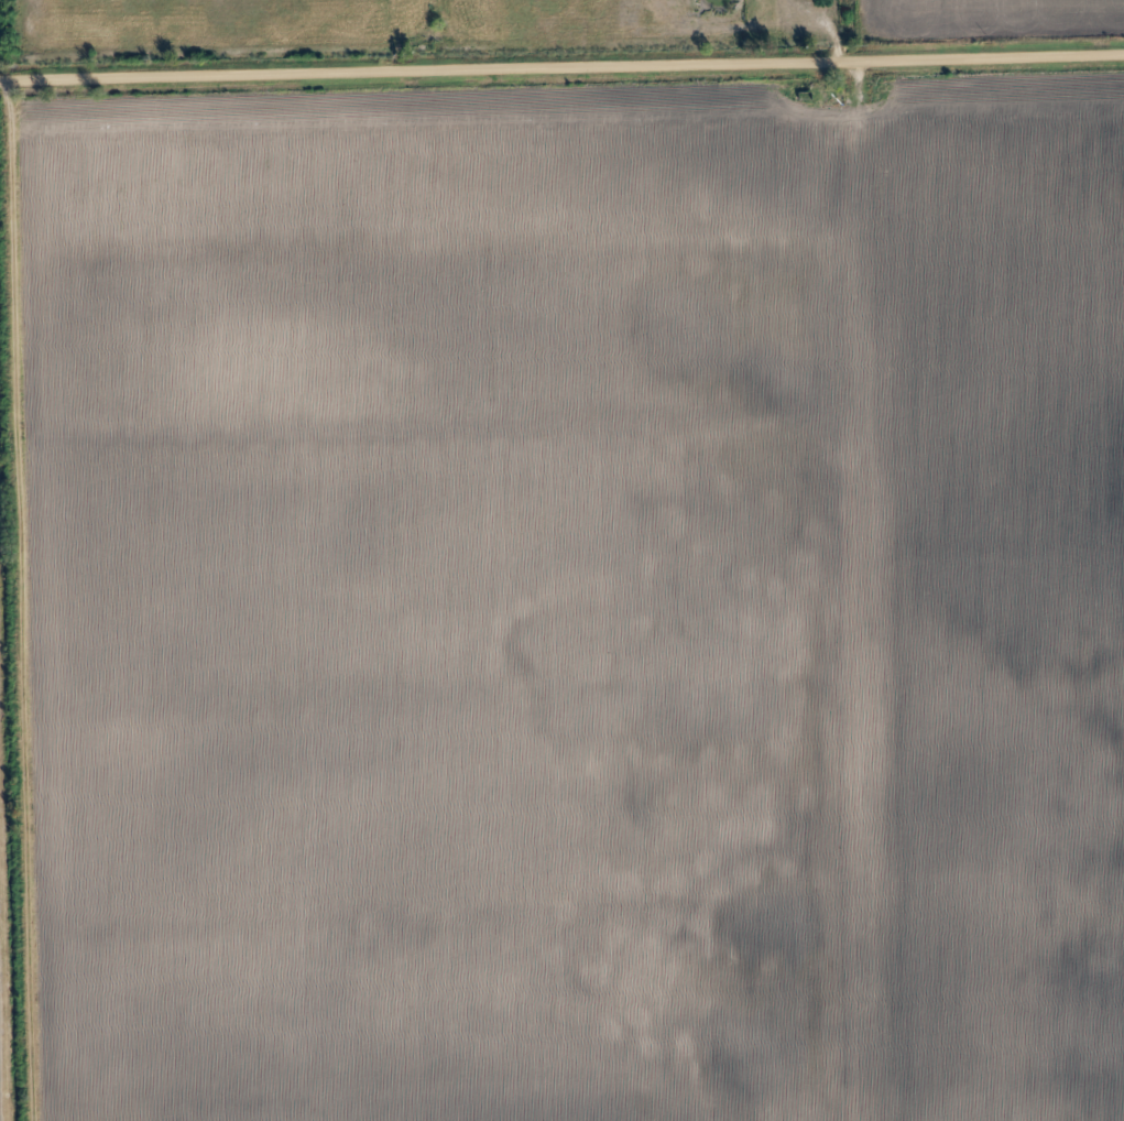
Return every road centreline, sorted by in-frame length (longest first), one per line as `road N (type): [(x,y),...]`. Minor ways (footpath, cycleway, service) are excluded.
road 1 (residential): [(0,79),(1123,53)]

